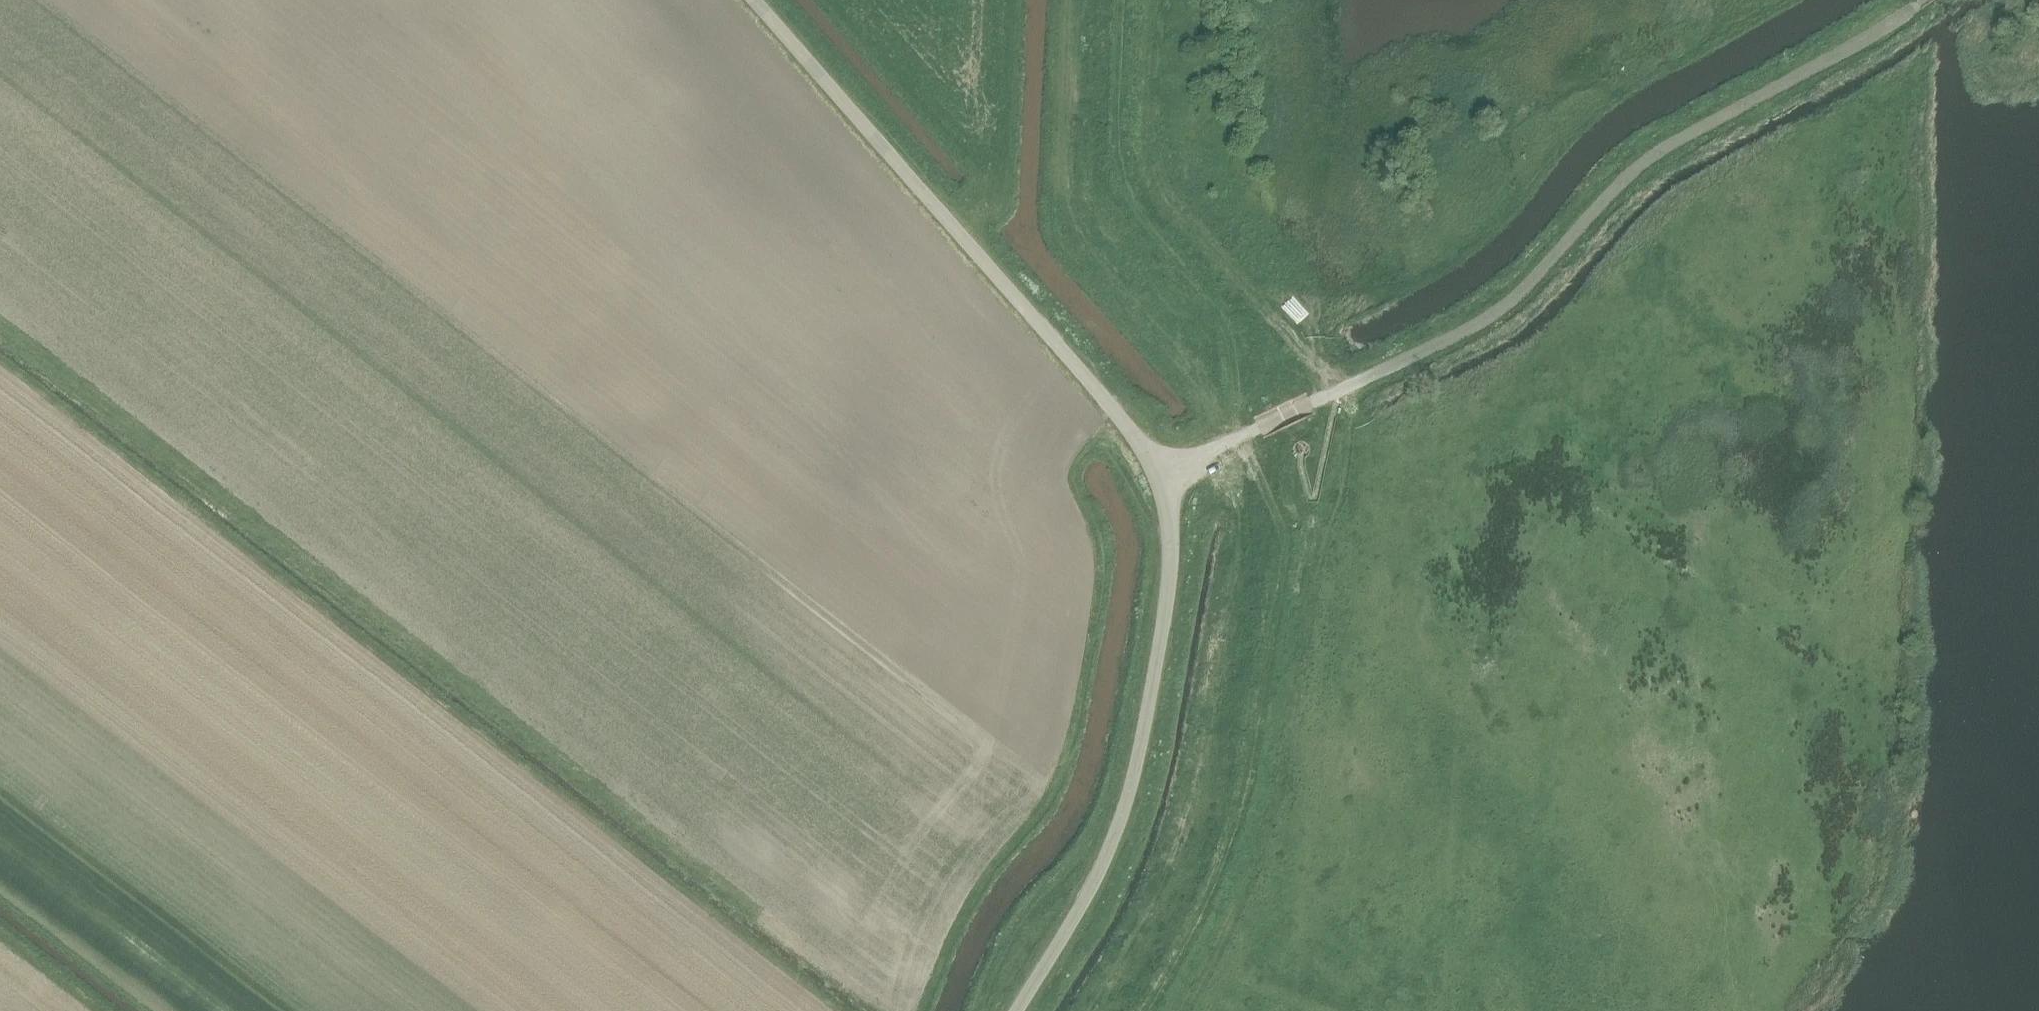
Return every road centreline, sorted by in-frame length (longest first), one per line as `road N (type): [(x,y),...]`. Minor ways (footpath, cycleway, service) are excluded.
road 1 (unclassified): [(1019,1010),(1118,834),(1146,735),(1168,603),(1164,479),(754,0)]

